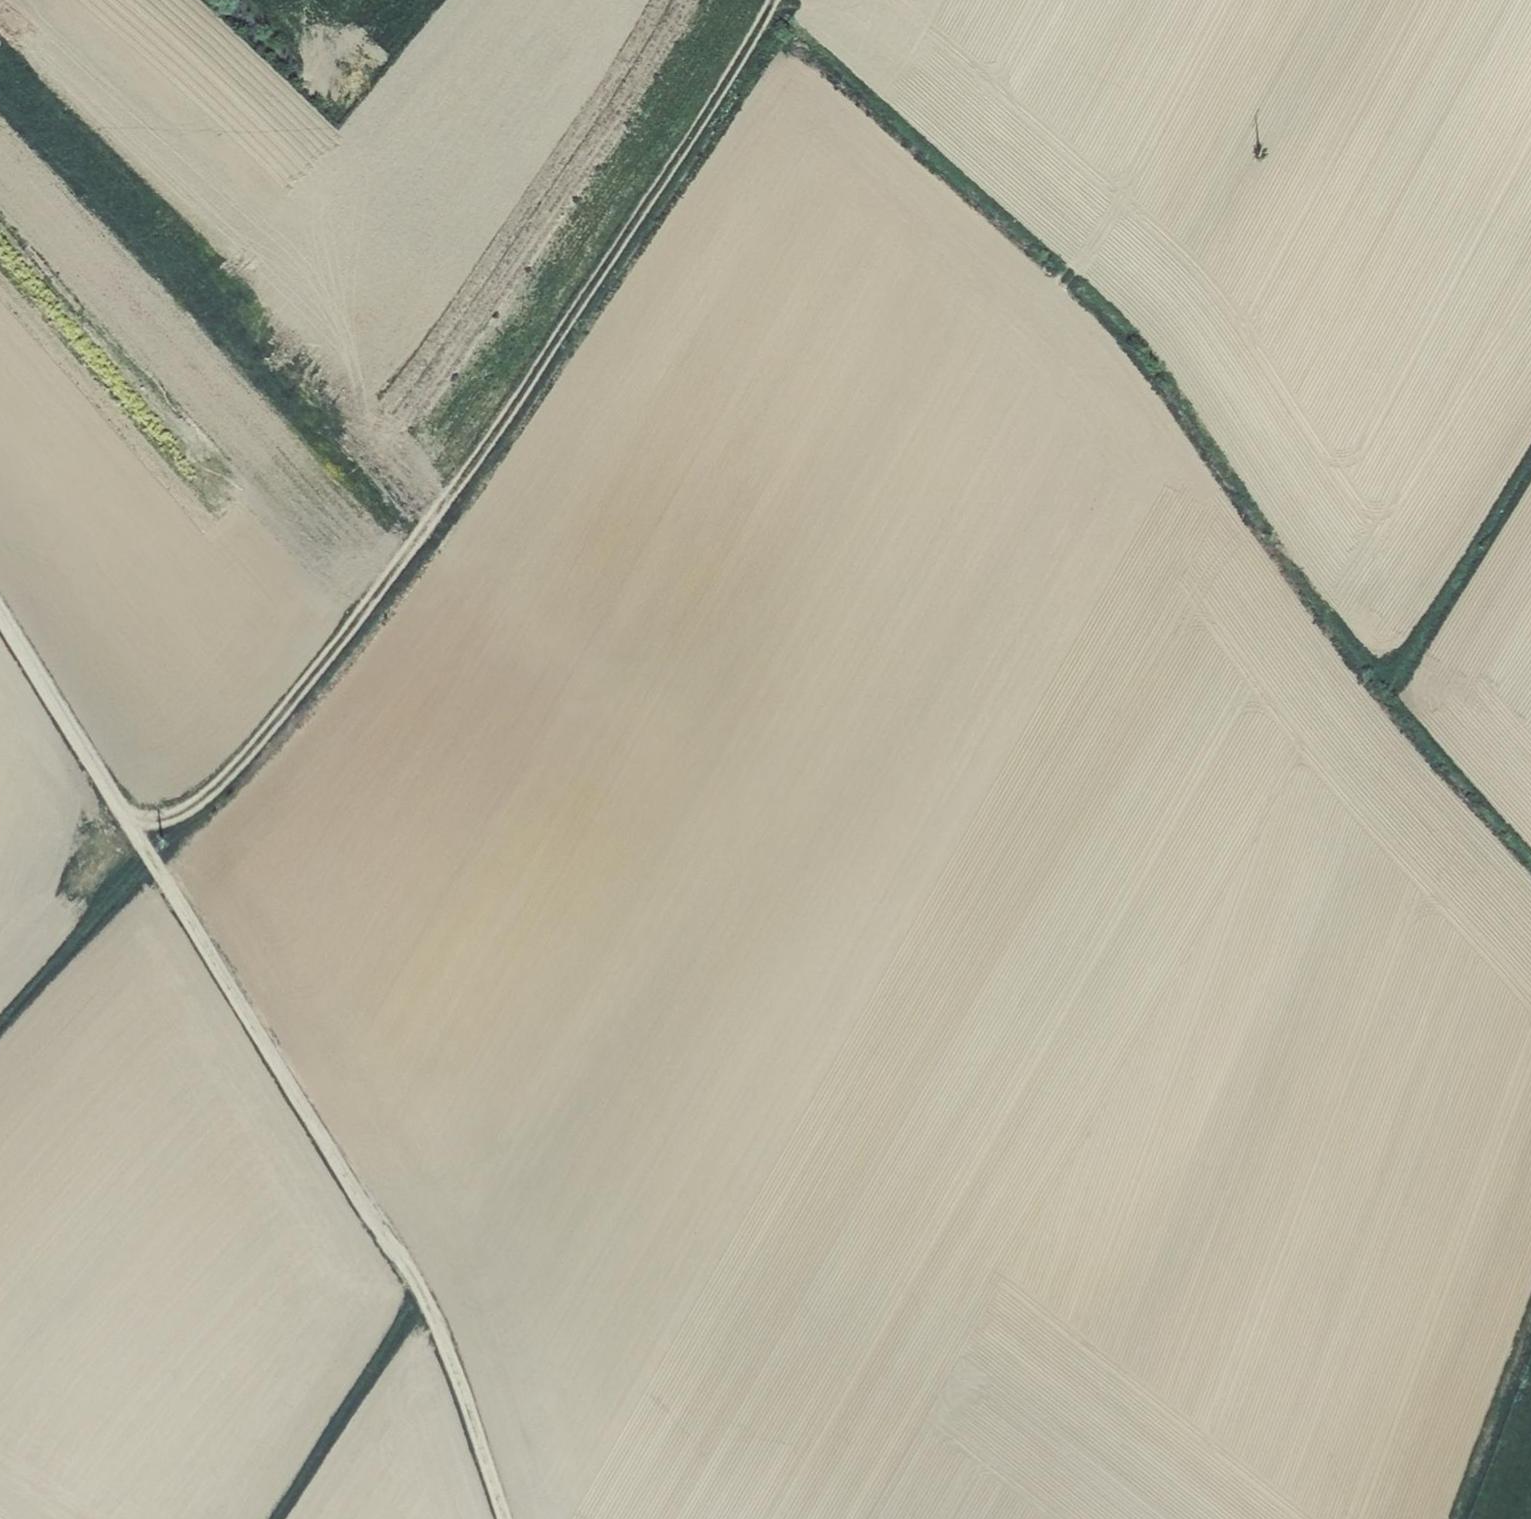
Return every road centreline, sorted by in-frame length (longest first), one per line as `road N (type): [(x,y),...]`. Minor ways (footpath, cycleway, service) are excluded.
road 1 (track): [(0,614),(423,1294),(505,1518)]

